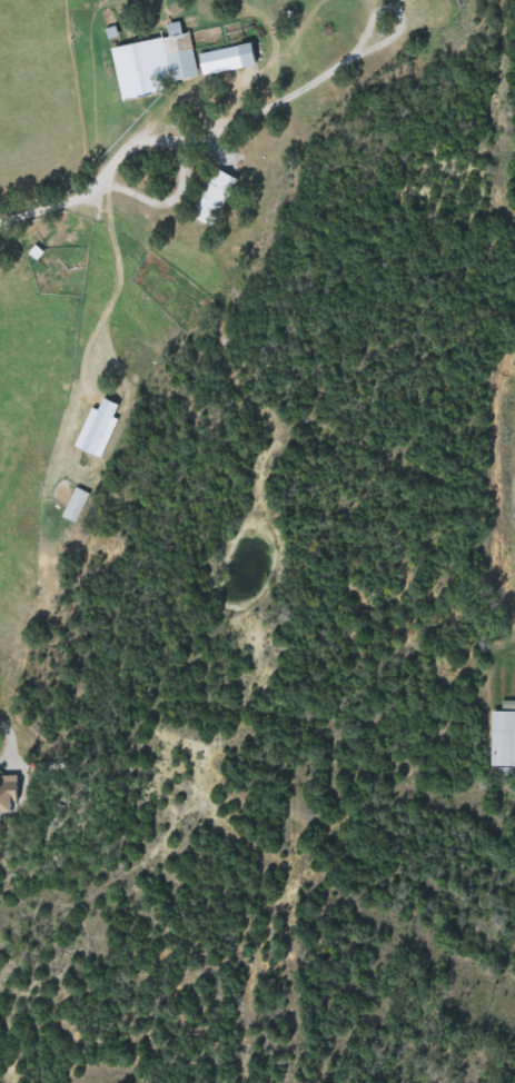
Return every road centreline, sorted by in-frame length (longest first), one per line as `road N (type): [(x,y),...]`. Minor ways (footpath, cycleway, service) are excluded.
road 1 (residential): [(120,156),(110,180),(140,197),(158,200),(179,186),(182,167),(165,137),(132,141),(120,156)]

